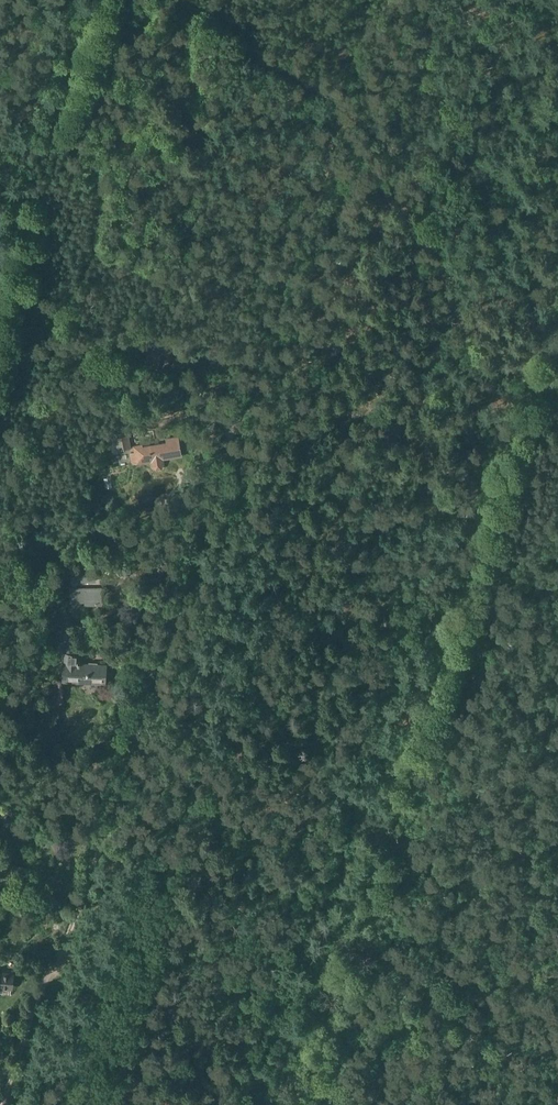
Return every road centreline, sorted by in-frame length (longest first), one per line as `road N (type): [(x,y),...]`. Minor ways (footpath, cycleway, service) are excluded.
road 1 (track): [(128,758),(286,273),(332,107),(320,90),(177,0)]
road 2 (track): [(557,376),(455,708),(339,1024)]
road 3 (track): [(128,758),(66,942),(38,988),(4,1104)]

